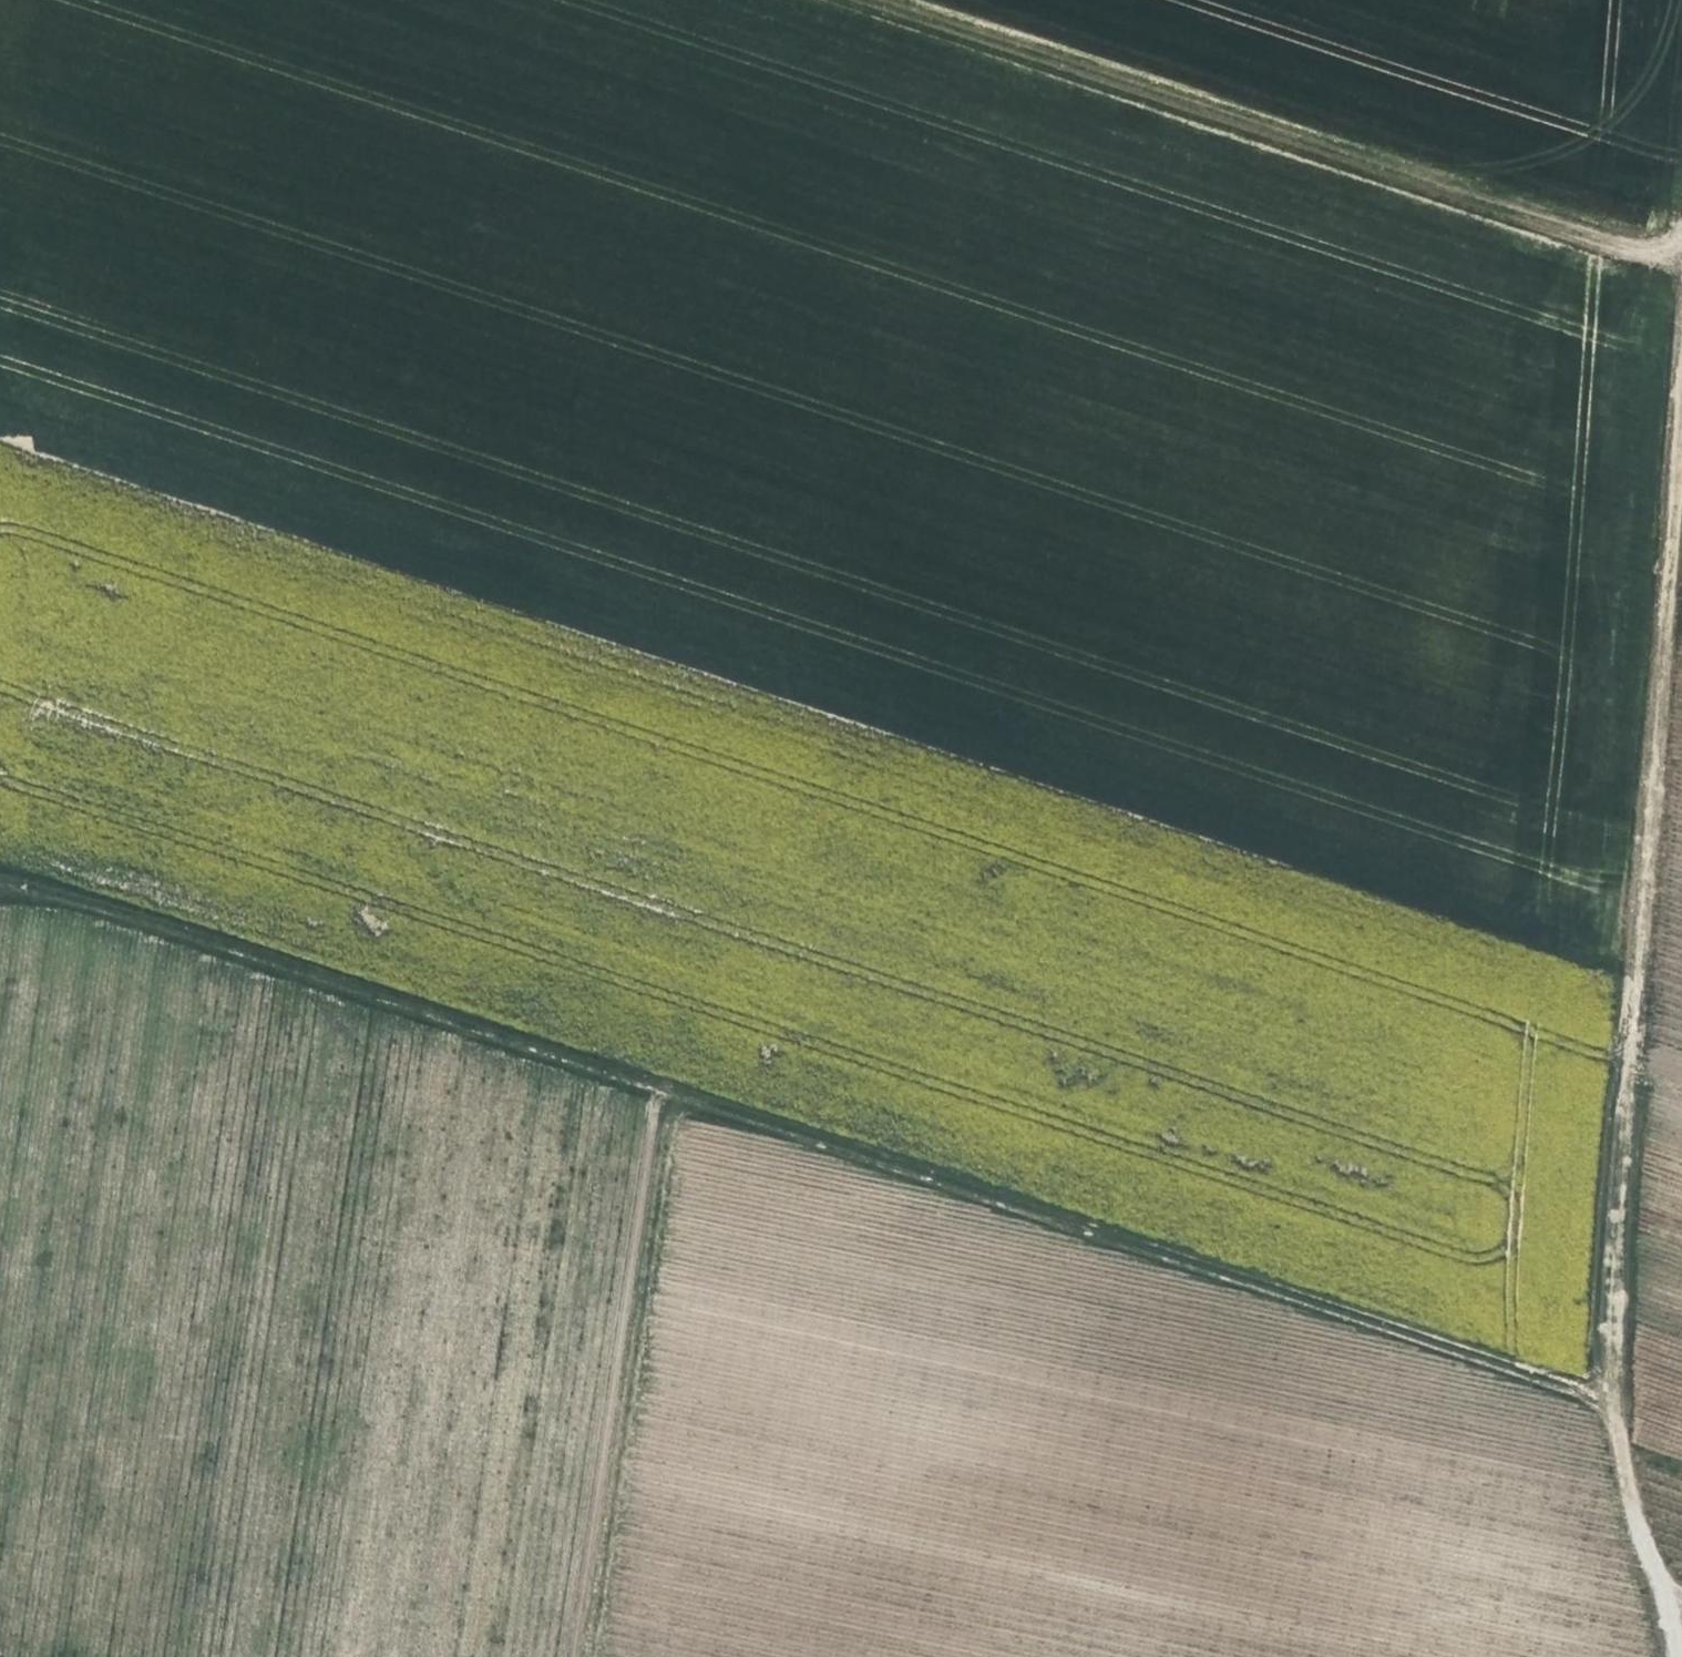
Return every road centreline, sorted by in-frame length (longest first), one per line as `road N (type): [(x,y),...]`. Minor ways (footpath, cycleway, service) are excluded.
road 1 (track): [(1667,1656),(1607,1414),(1681,364)]
road 2 (track): [(871,0),(1681,267)]

